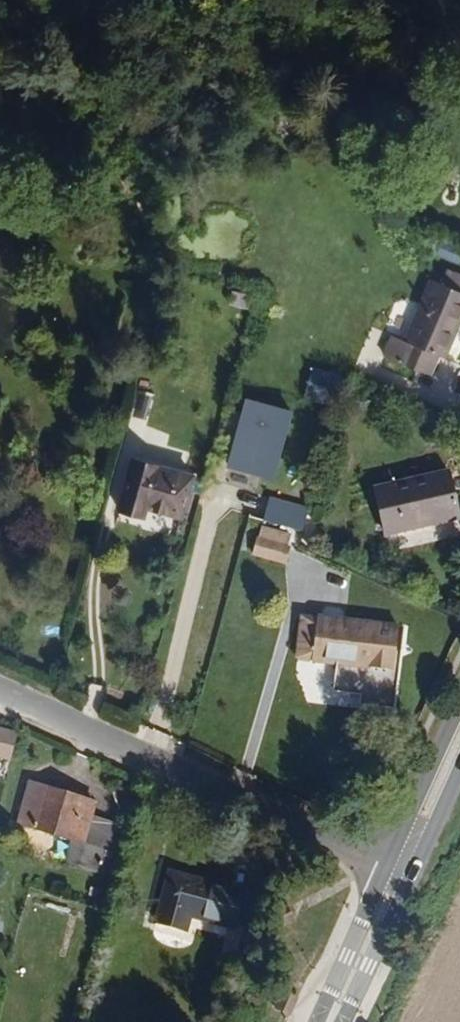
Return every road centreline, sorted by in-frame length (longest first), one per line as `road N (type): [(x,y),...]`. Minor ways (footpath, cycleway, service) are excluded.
road 1 (residential): [(400,871),(0,690)]
road 2 (secondary): [(330,1021),(400,871)]
road 3 (secondary): [(400,871),(459,739)]

